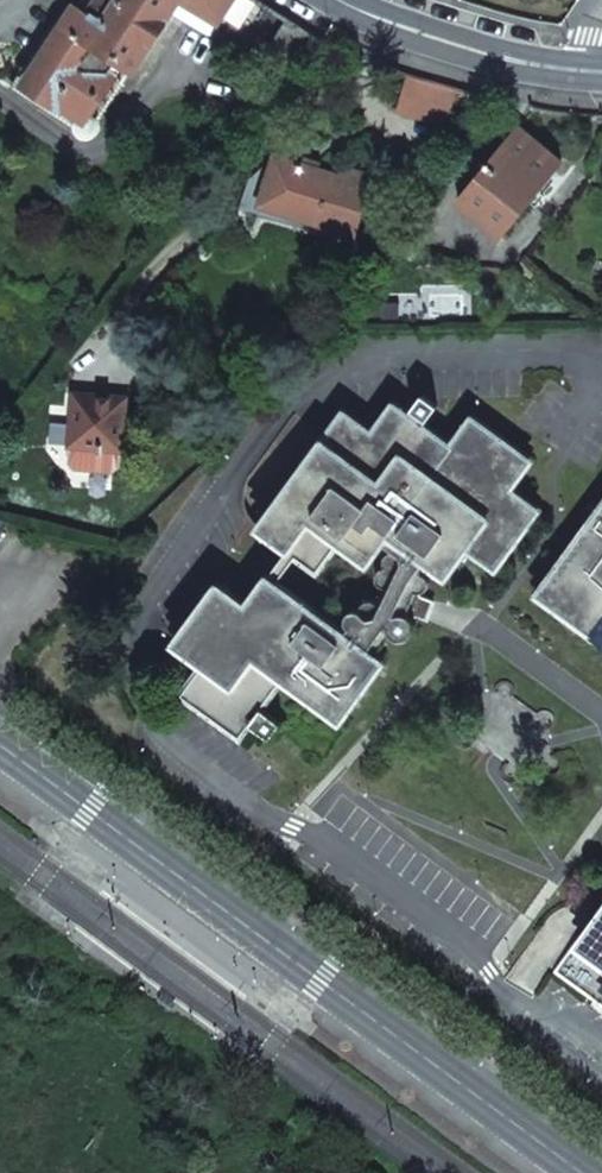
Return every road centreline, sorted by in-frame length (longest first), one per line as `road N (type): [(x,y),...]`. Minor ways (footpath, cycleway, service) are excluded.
road 1 (secondary): [(567,1172),(0,744)]
road 2 (tertiary): [(577,68),(441,38),(357,0)]

